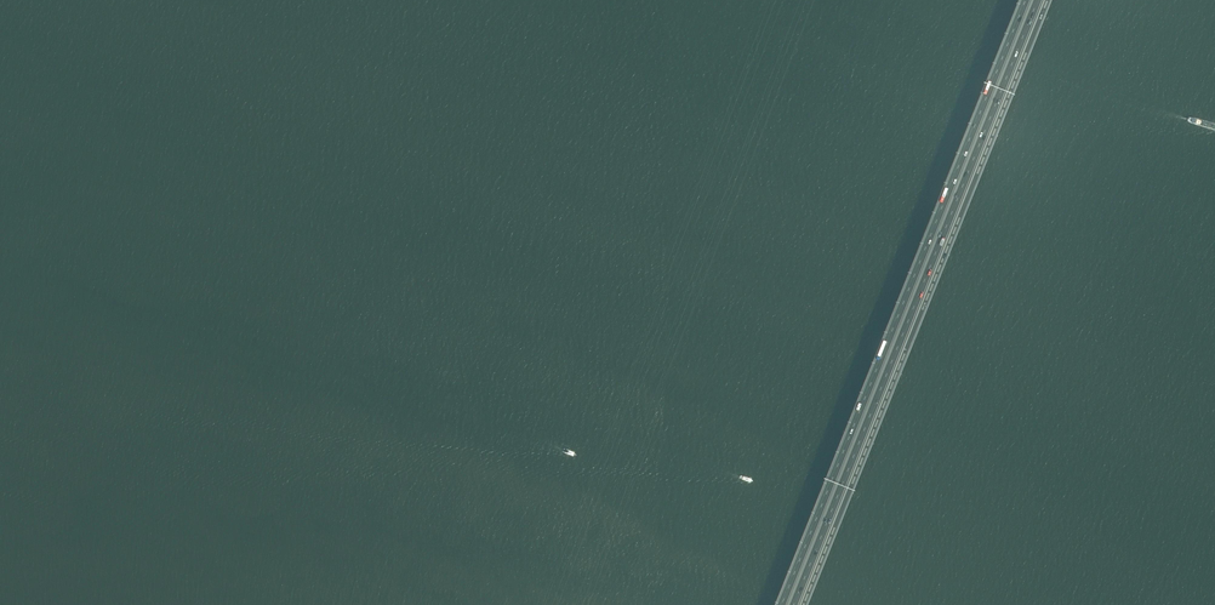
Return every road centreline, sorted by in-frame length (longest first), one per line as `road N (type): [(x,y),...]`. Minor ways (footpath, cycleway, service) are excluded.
road 1 (motorway): [(1027,0),(783,604)]
road 2 (motorway): [(795,604),(1039,0)]
road 3 (tertiary): [(805,604),(1049,0)]

